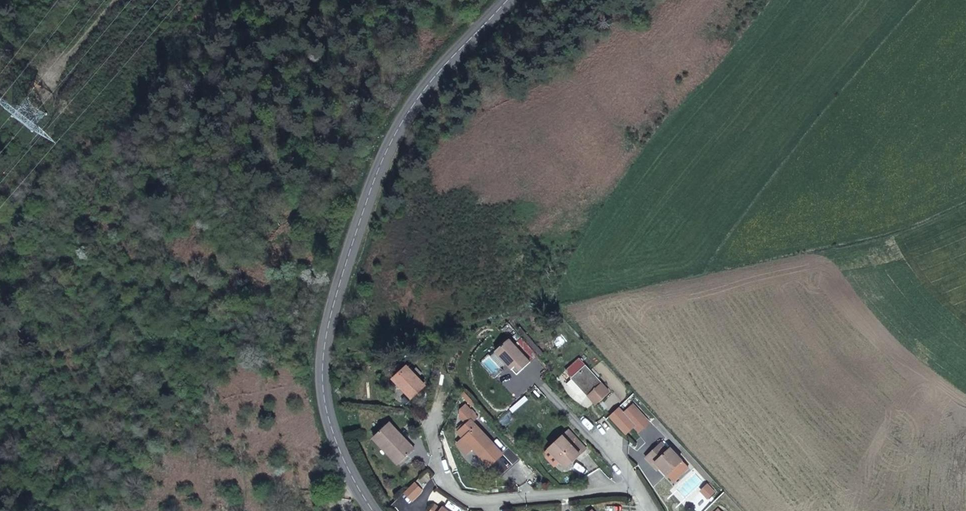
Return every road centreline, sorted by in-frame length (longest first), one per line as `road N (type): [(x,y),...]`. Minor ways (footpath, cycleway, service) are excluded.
road 1 (secondary): [(506,0),(428,84),(396,132),(327,331),(326,409),(373,510)]
road 2 (residential): [(654,510),(637,490),(469,500),(442,473),(433,416)]

